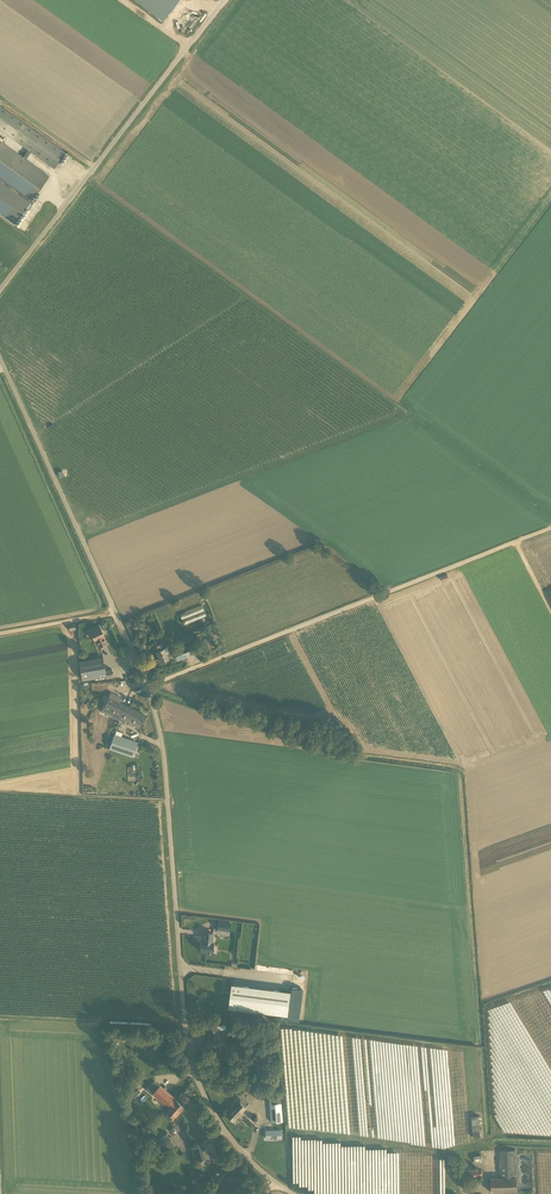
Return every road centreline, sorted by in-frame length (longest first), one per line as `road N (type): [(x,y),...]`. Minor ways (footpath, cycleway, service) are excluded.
road 1 (unclassified): [(296,1193),(232,1140),(195,1073),(158,725),(142,671),(0,361)]
road 2 (track): [(550,528),(148,687)]
road 3 (unclassified): [(223,0),(0,290)]

